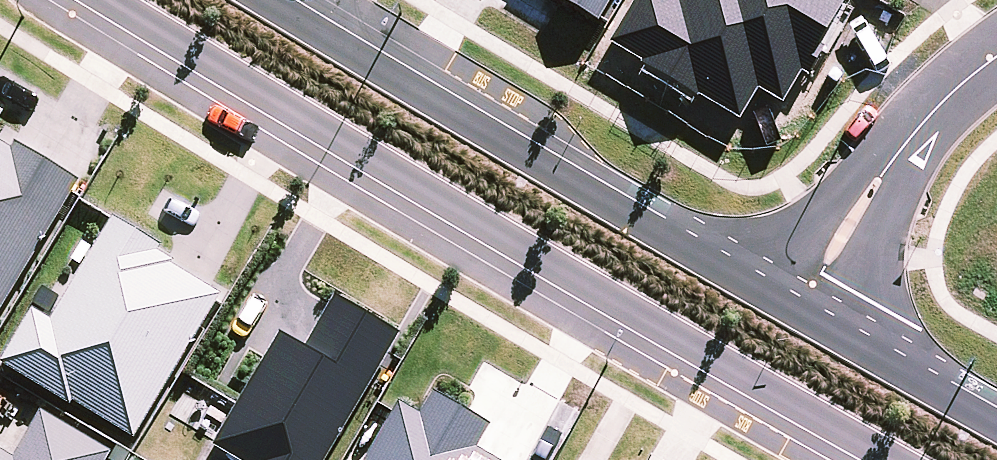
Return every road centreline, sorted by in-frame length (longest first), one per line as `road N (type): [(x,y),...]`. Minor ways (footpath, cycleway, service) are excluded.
road 1 (tertiary): [(893,459),(120,0)]
road 2 (tertiary): [(268,0),(796,312)]
road 3 (residential): [(796,312),(915,131),(996,57)]
road 4 (tertiary): [(796,312),(996,418)]

